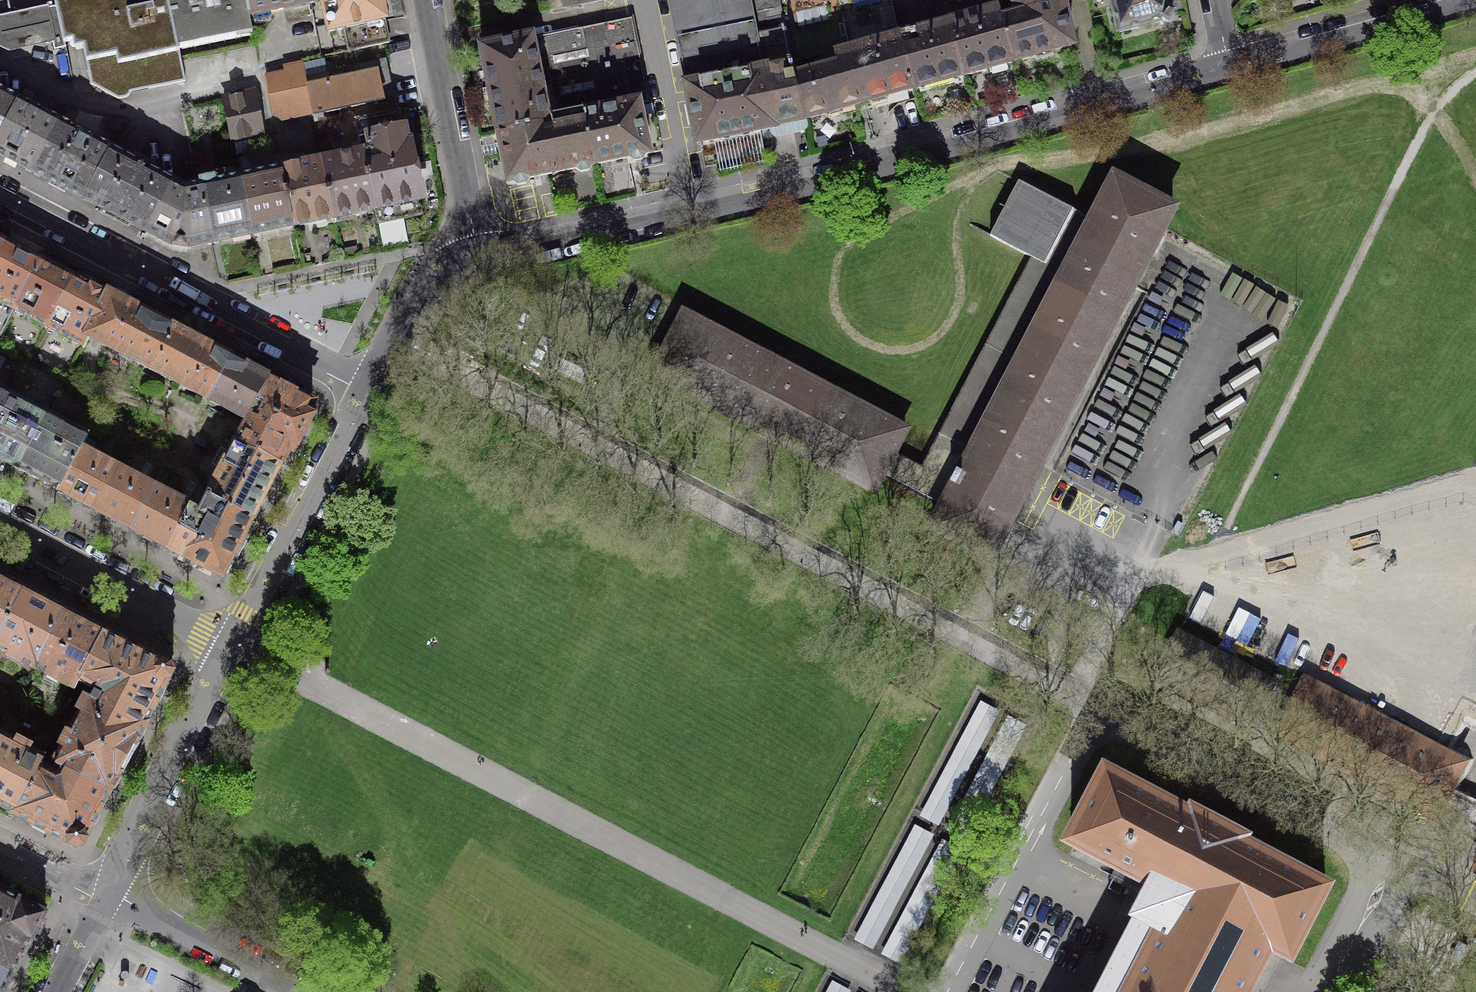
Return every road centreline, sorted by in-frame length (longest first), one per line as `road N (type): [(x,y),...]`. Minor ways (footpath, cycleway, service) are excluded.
road 1 (residential): [(1231,63),(823,177),(478,252)]
road 2 (residential): [(371,388),(0,194)]
road 3 (residential): [(371,388),(236,645)]
road 4 (residential): [(236,645),(107,896)]
road 5 (residential): [(236,645),(0,523)]
road 6 (residential): [(478,252),(426,0)]
road 7 (residential): [(1453,0),(1231,63)]
road 8 (residential): [(301,991),(107,896)]
road 9 (residential): [(478,252),(459,255),(429,278),(371,388)]

